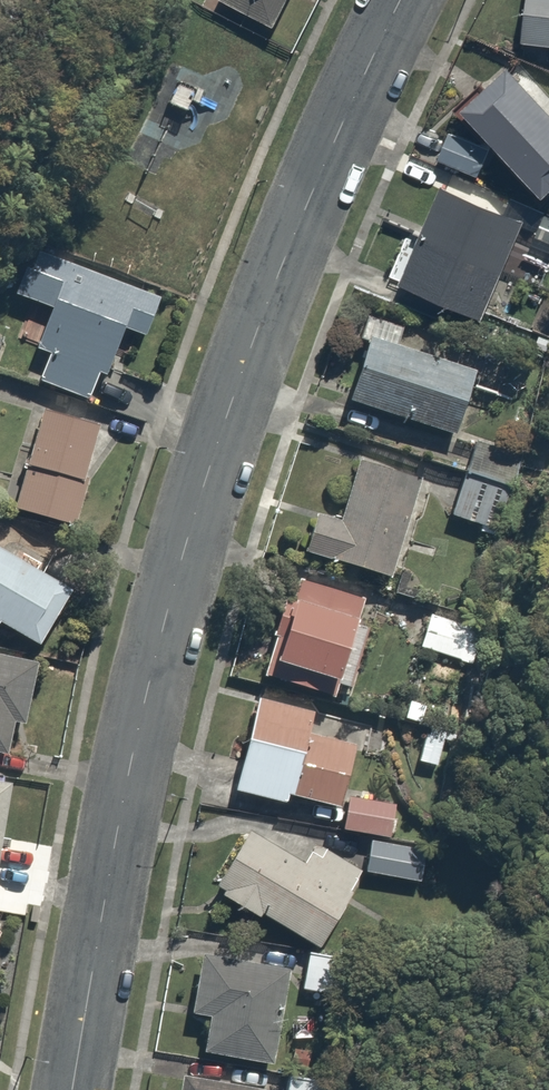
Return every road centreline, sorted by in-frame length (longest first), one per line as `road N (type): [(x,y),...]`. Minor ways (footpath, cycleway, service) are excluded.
road 1 (tertiary): [(401,0),(249,335),(164,591),(93,935),(70,1089)]

